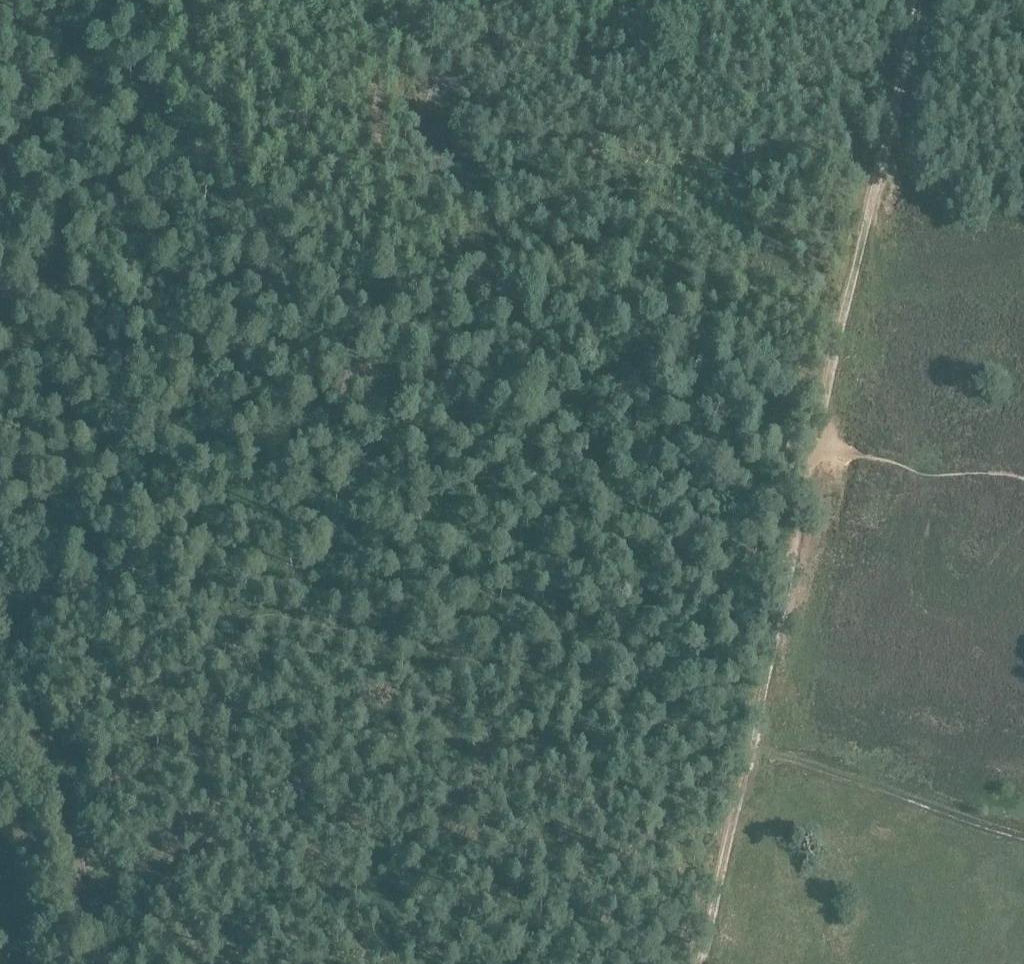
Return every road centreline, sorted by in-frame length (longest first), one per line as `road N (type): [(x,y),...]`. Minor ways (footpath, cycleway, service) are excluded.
road 1 (track): [(694,963),(761,700),(905,0)]
road 2 (track): [(100,963),(0,591)]

